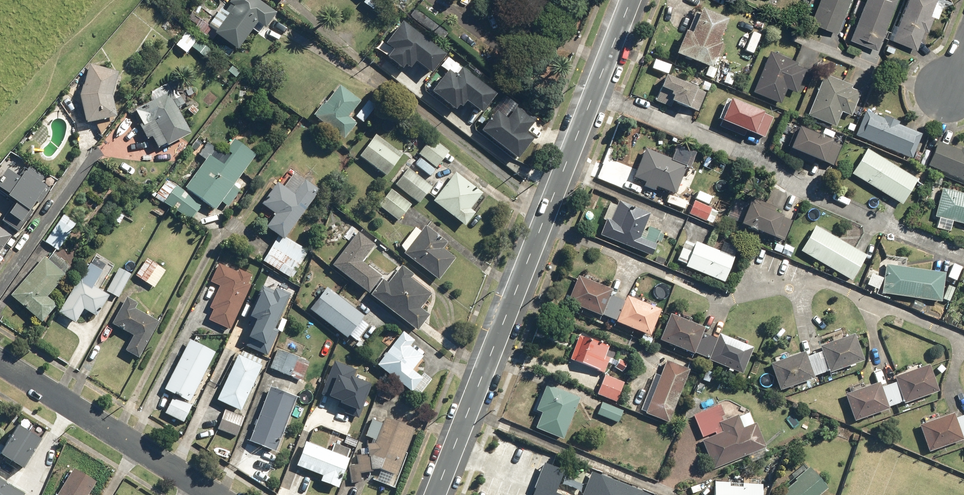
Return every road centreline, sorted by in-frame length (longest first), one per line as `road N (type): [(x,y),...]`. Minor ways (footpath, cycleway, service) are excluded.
road 1 (tertiary): [(632,0),(432,494)]
road 2 (residential): [(0,354),(219,494)]

